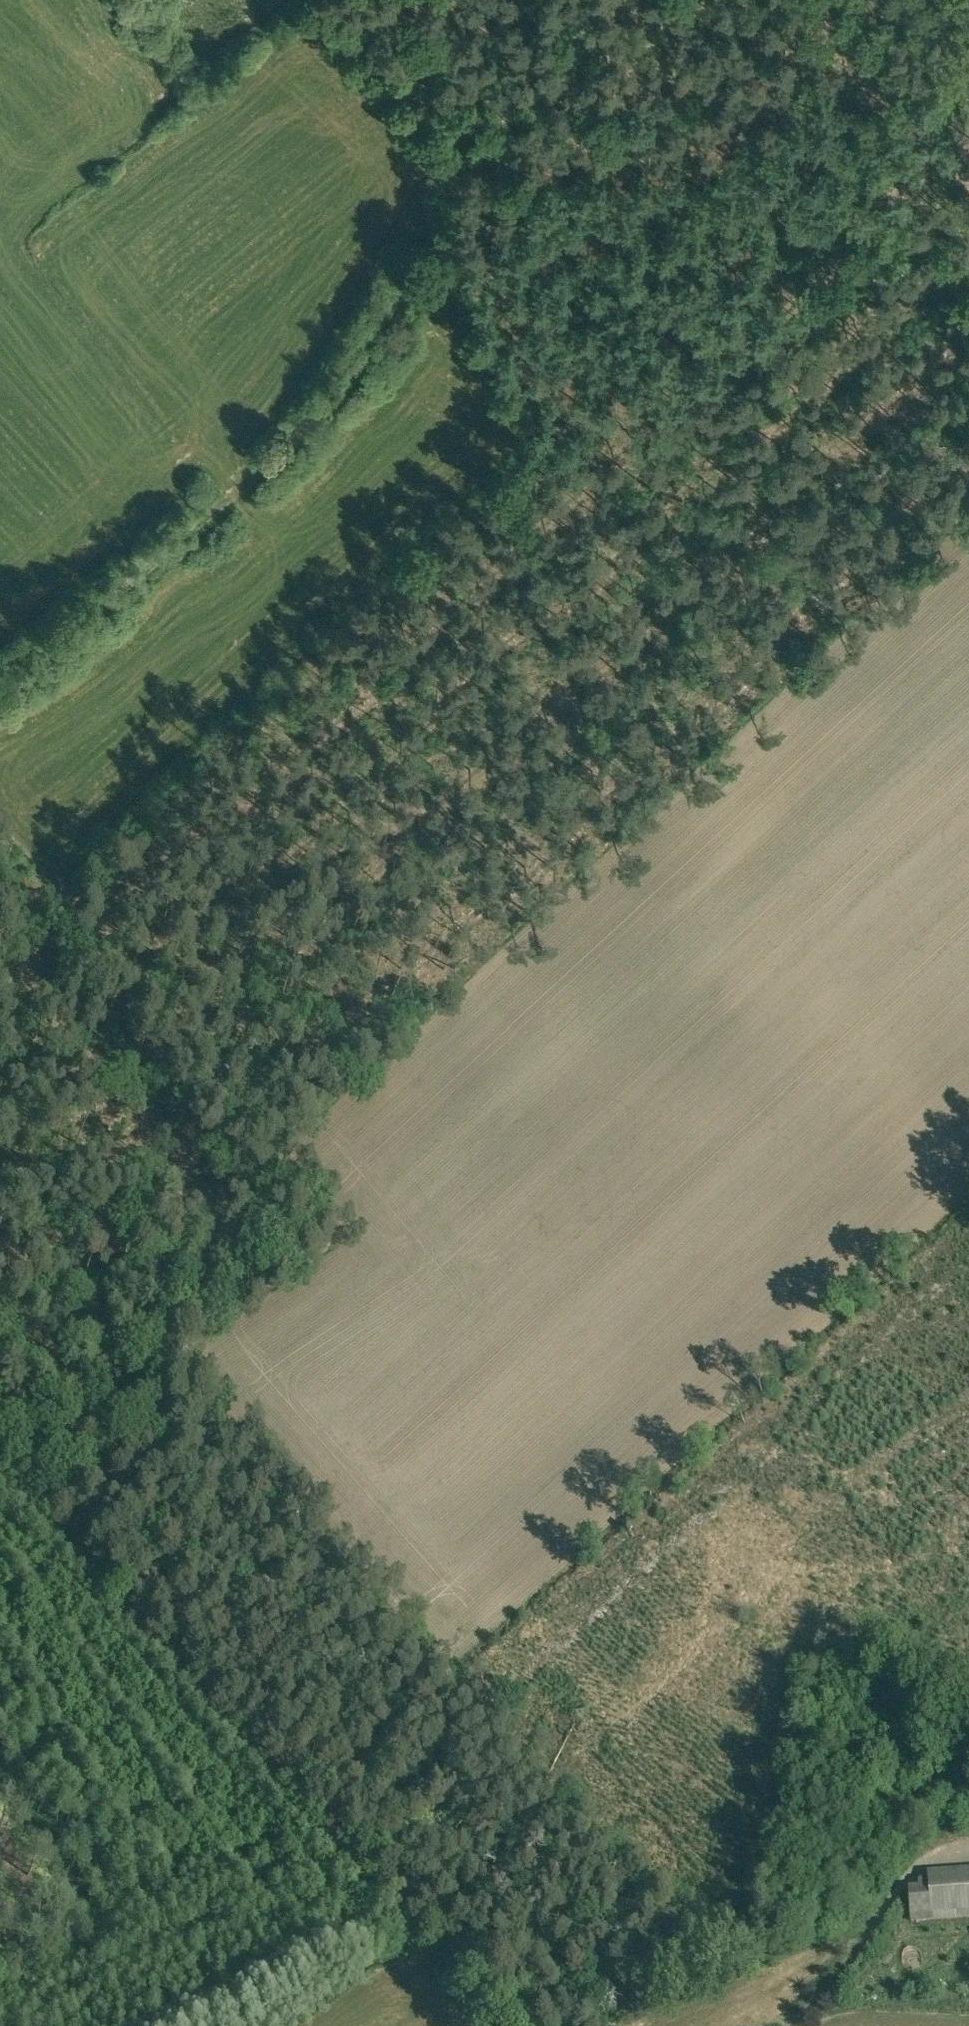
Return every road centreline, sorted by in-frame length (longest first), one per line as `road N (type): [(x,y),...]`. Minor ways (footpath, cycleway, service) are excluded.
road 1 (track): [(0,689),(289,455),(343,401),(584,0)]
road 2 (unclassified): [(968,99),(886,0)]

